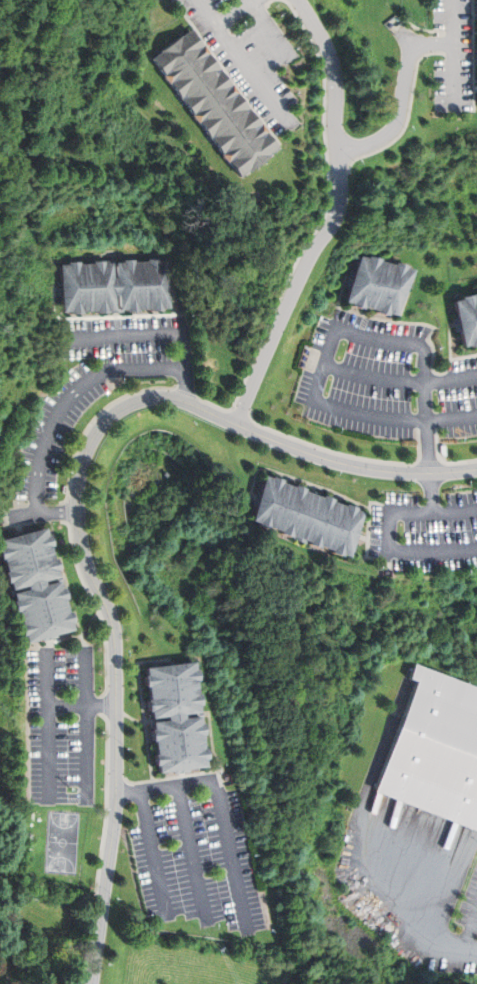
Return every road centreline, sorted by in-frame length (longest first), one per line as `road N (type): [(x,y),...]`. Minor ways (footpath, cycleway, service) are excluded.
road 1 (residential): [(476,469),(415,473),(328,459),(171,398),(134,401),(98,429),(80,472),(77,510),(83,555),(115,639),(116,812),(91,983)]
road 2 (residential): [(236,425),(341,206),(333,66),(296,0)]

